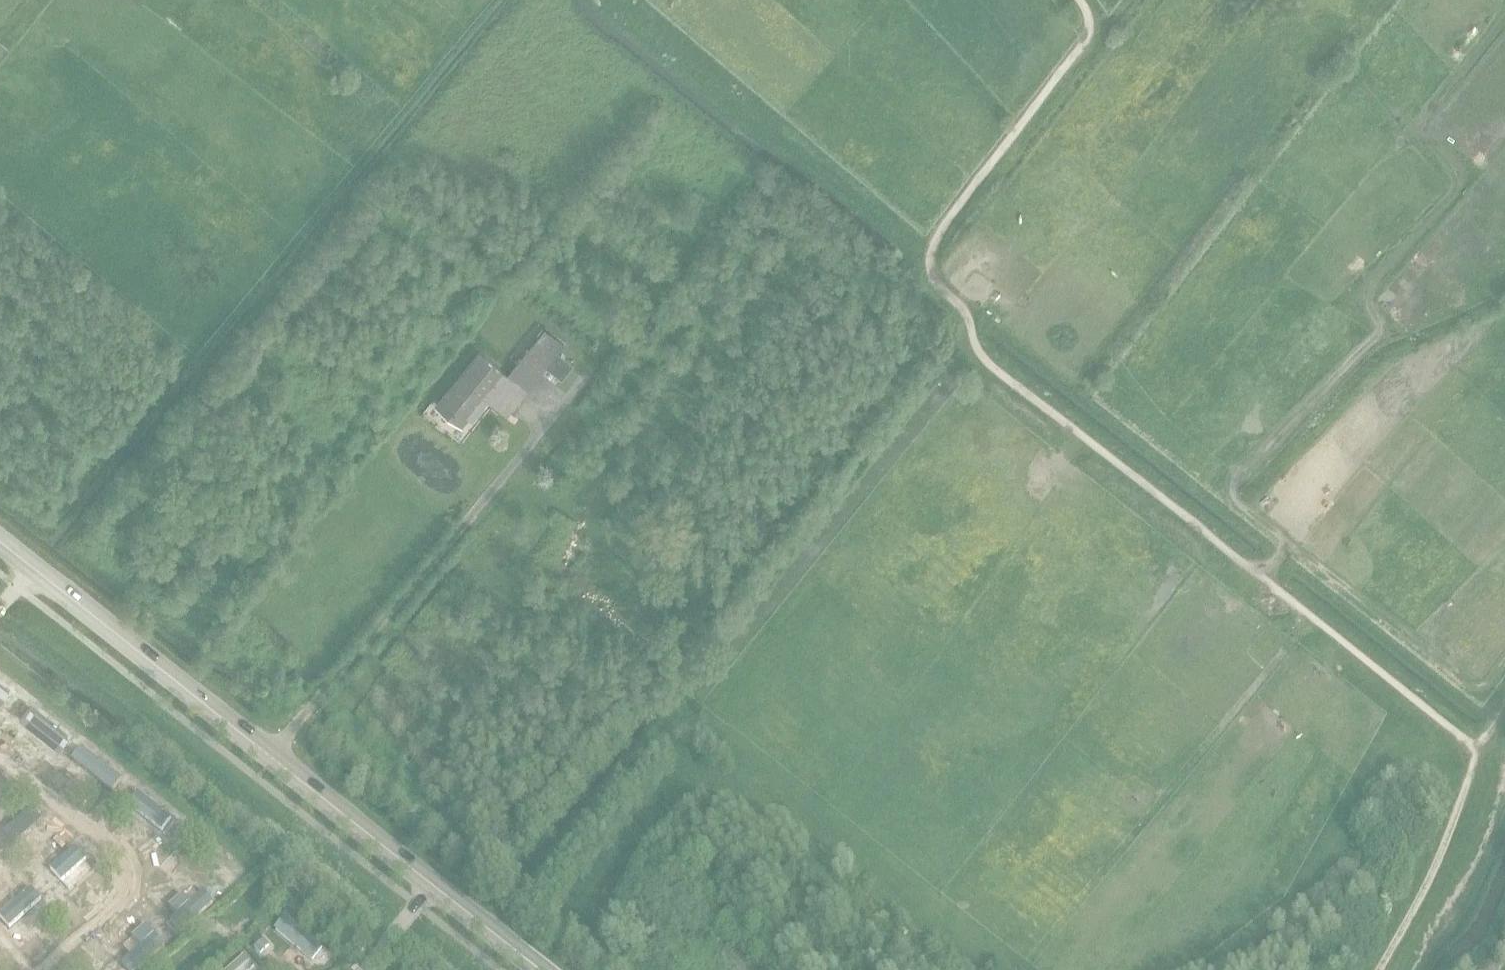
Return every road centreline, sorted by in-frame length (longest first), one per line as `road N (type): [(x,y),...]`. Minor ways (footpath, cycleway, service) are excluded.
road 1 (track): [(1078,0),(1086,39),(944,223),(927,256),(931,279),(964,310),(978,351),(999,373),(1477,752)]
road 2 (tertiary): [(542,969),(0,541)]

